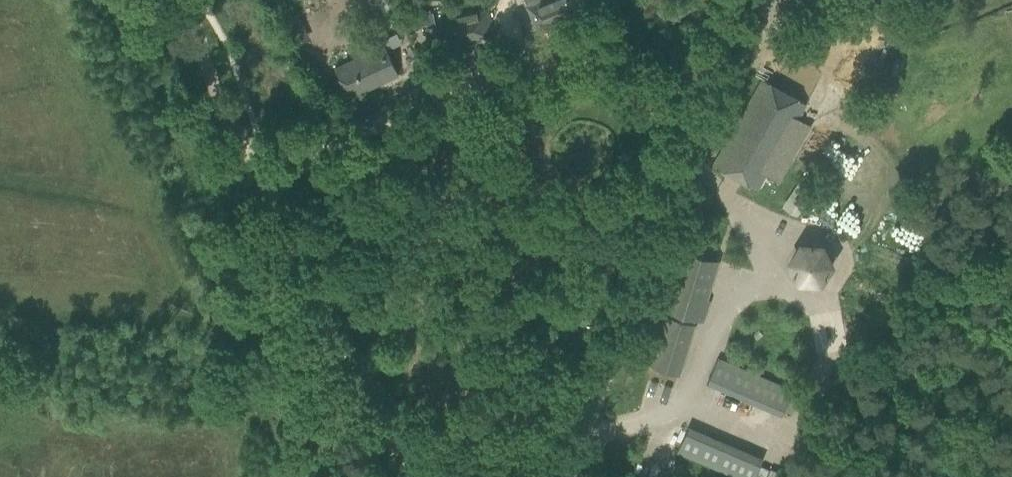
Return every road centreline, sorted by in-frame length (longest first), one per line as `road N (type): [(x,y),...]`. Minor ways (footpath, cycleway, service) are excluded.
road 1 (unclassified): [(267,178),(524,65),(590,55),(696,93)]
road 2 (unclassified): [(563,476),(637,287),(696,93)]
road 3 (track): [(423,476),(363,395),(267,178)]
road 4 (track): [(267,178),(247,158),(181,0)]

